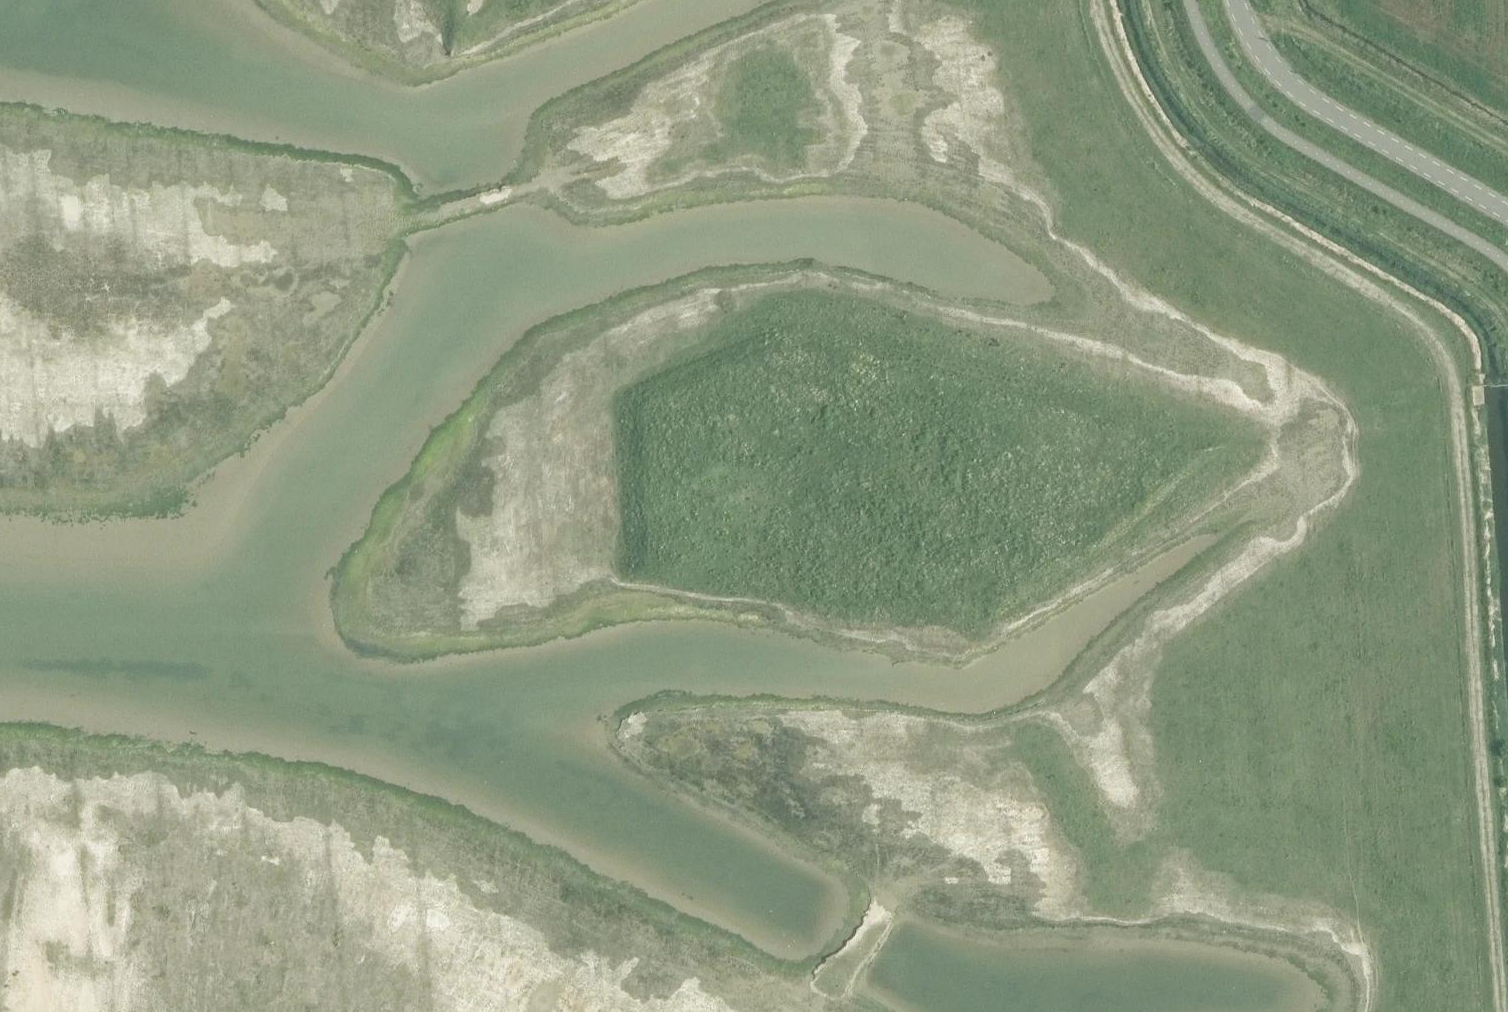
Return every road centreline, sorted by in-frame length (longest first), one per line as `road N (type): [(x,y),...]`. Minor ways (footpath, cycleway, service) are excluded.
road 1 (unclassified): [(1235,0),(1259,47),(1308,99),(1507,214)]

